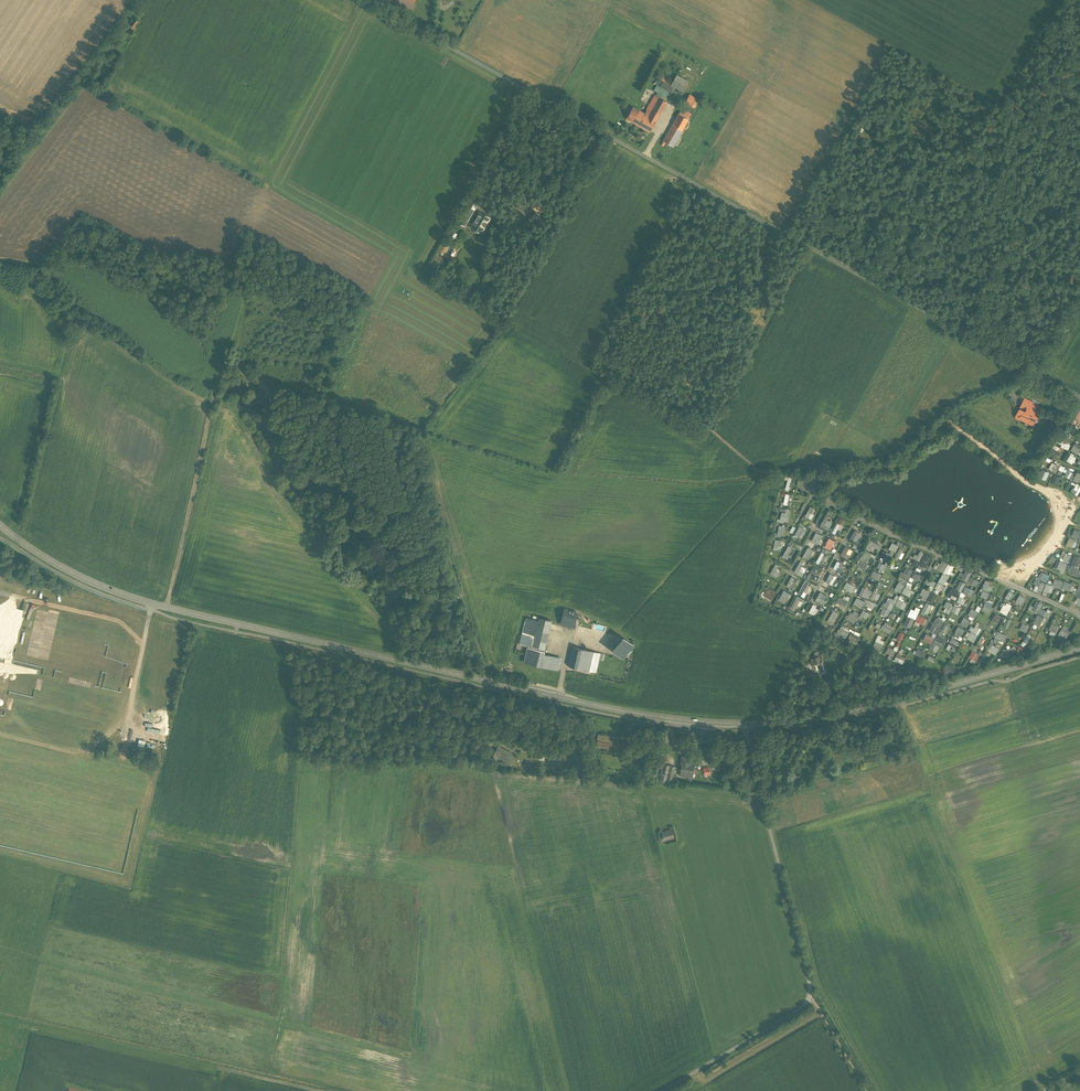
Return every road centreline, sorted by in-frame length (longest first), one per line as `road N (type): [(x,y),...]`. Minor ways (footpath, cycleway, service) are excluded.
road 1 (unclassified): [(1079,397),(363,0)]
road 2 (tertiary): [(743,722),(595,705),(151,603),(71,572),(0,524)]
road 3 (unclassified): [(743,722),(813,1001),(662,1090)]
road 4 (tertiary): [(1079,648),(867,708),(743,722)]
road 5 (track): [(166,607),(218,379)]

